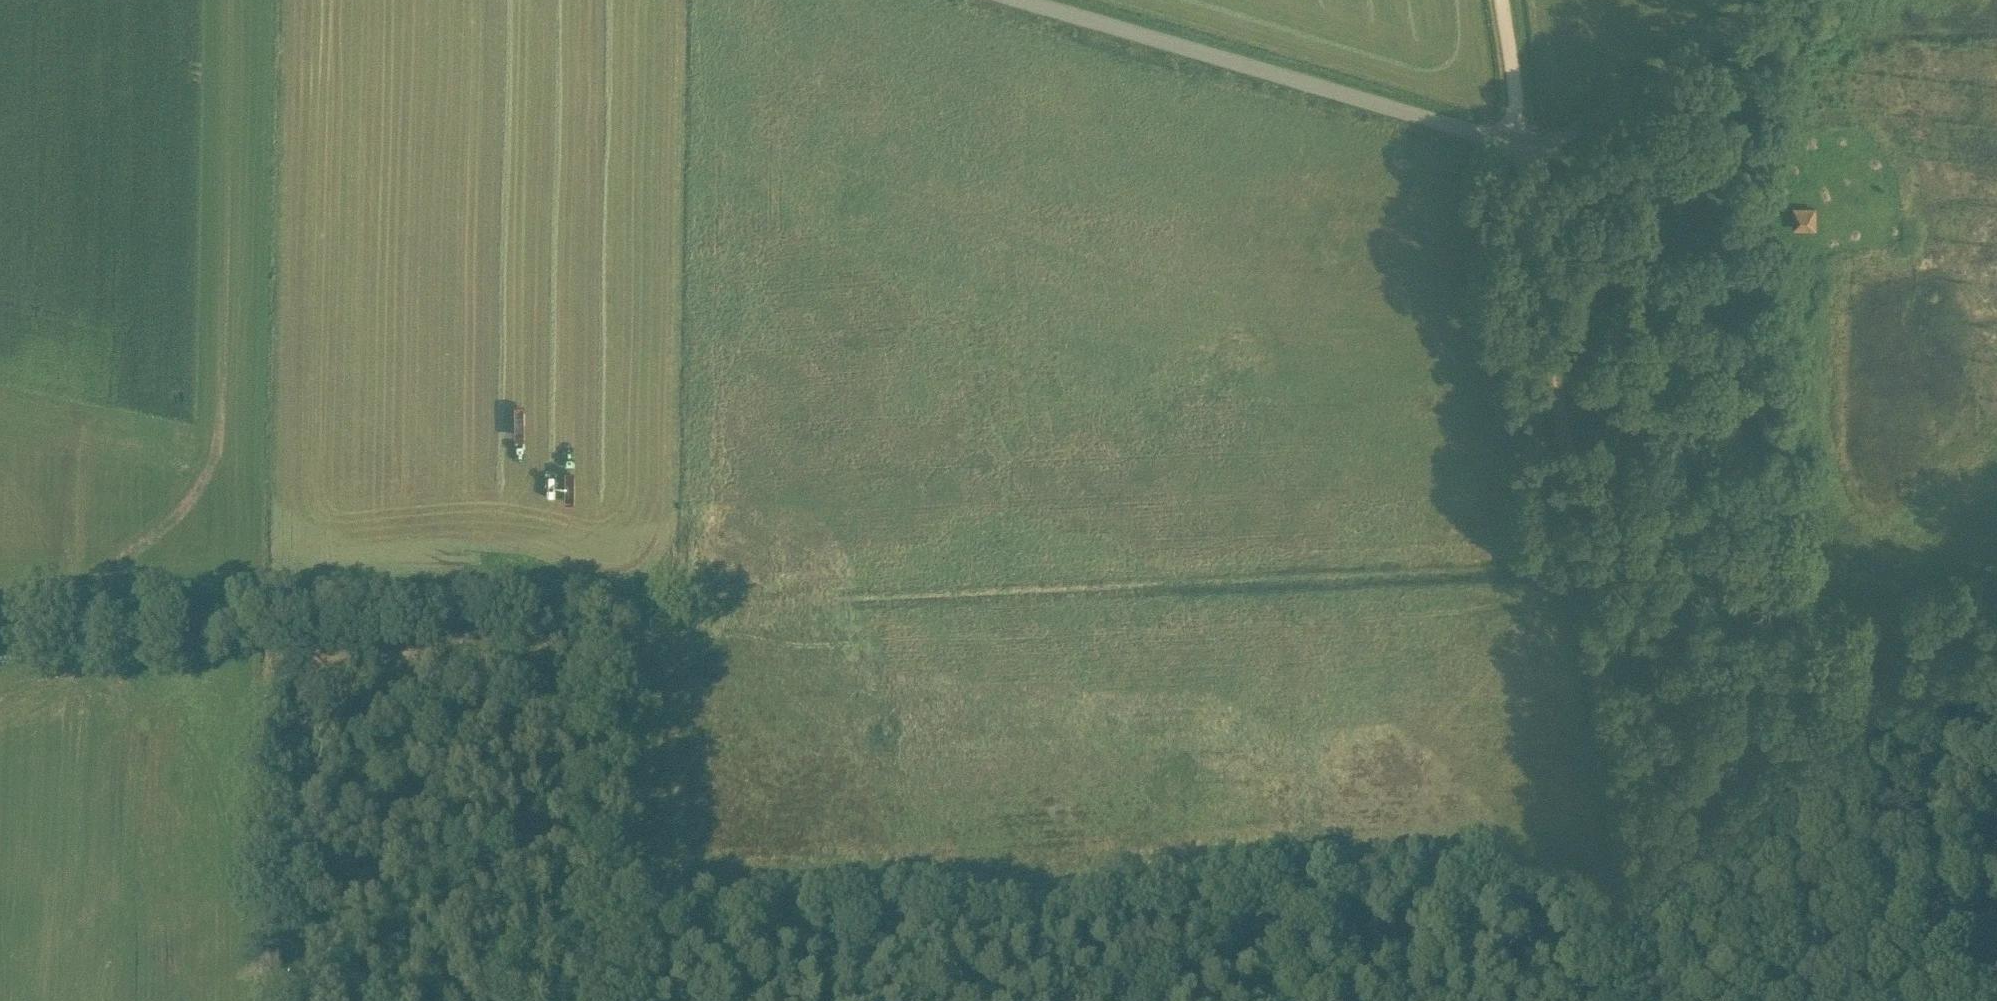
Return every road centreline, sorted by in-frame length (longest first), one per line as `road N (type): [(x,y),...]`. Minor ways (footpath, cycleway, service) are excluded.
road 1 (track): [(1636,1000),(1523,144)]
road 2 (unclassified): [(1523,144),(1026,0)]
road 3 (unclassified): [(1523,144),(1561,137),(1762,0)]
road 4 (track): [(1503,0),(1523,144)]

